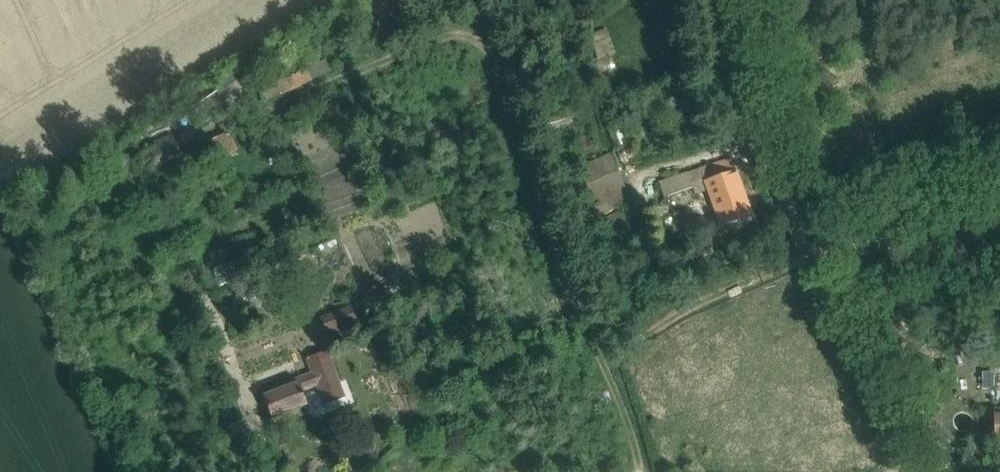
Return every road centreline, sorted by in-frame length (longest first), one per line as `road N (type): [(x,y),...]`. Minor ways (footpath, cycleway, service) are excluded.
road 1 (unclassified): [(917,471),(754,110),(742,0)]
road 2 (track): [(816,258),(999,230)]

